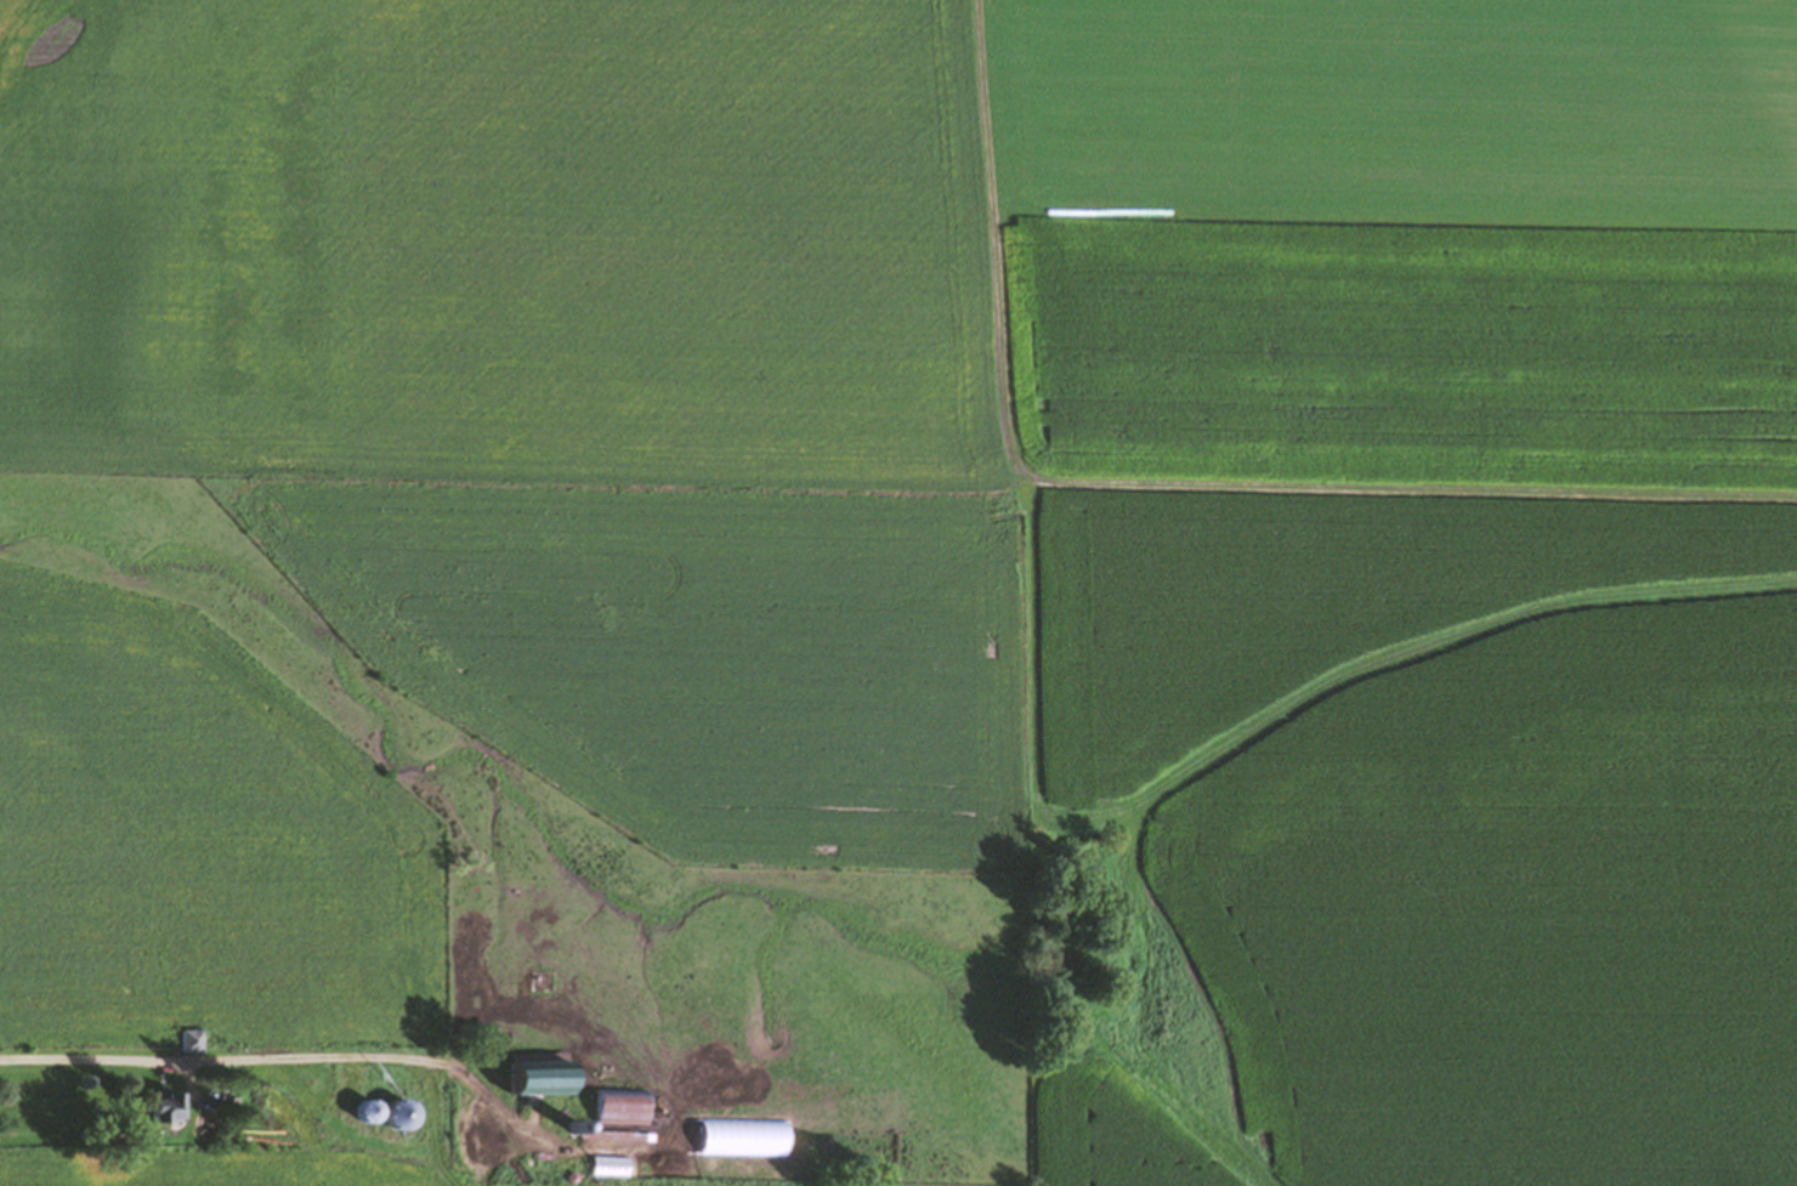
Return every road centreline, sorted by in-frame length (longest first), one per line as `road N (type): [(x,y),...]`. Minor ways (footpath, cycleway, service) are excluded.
road 1 (track): [(1796,497),(1044,476),(1020,454),(1011,429),(996,176),(964,0)]
road 2 (track): [(416,1056),(455,1185)]

